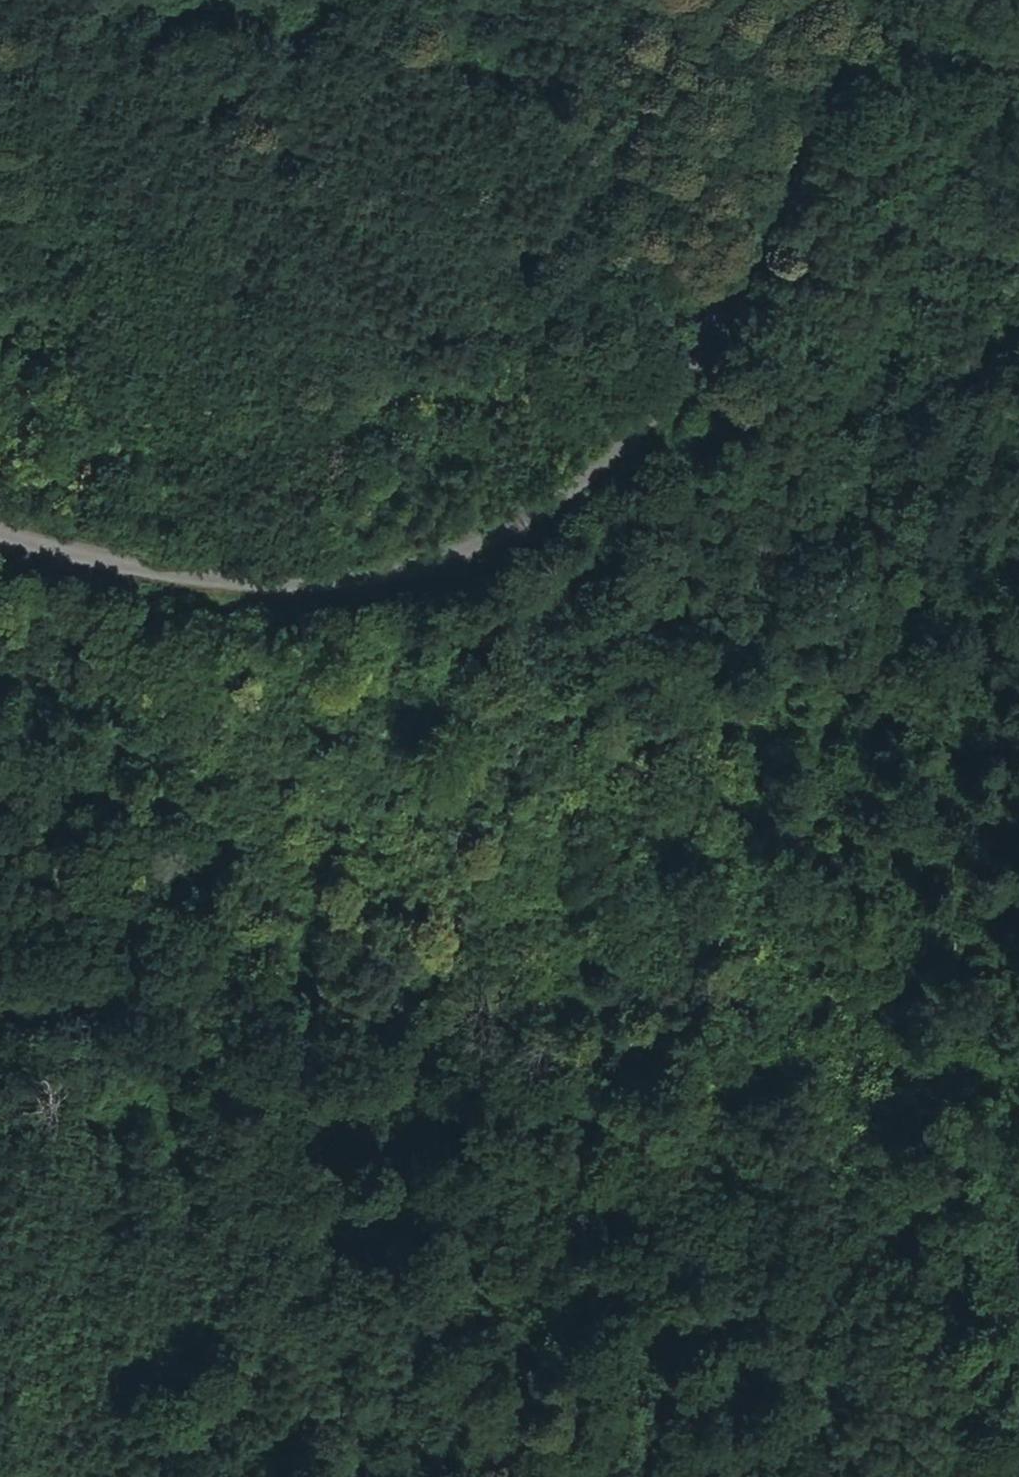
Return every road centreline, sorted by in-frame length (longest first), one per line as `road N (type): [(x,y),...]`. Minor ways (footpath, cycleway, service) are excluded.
road 1 (tertiary): [(854,0),(705,362),(590,481),(444,550),(274,585),(0,538)]
road 2 (track): [(0,1455),(165,1412),(434,1403),(644,1427),(845,1394),(1004,1275)]
road 3 (track): [(173,1476),(165,1412),(0,1195)]

